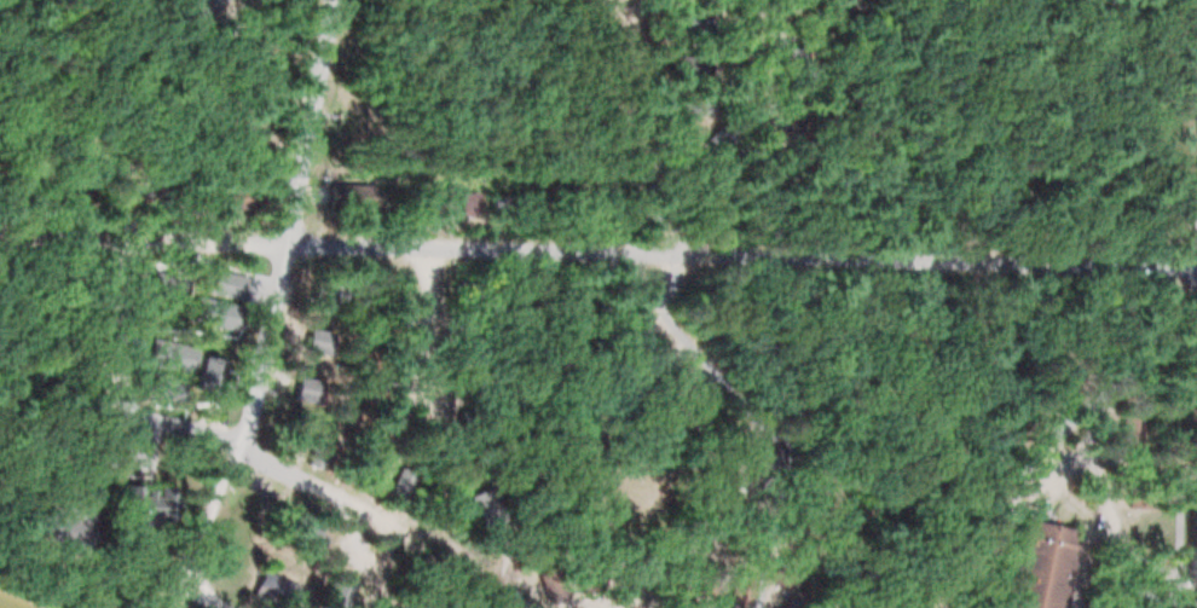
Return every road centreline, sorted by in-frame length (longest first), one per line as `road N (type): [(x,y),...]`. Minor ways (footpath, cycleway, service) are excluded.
road 1 (residential): [(186,575),(242,432),(327,0)]

